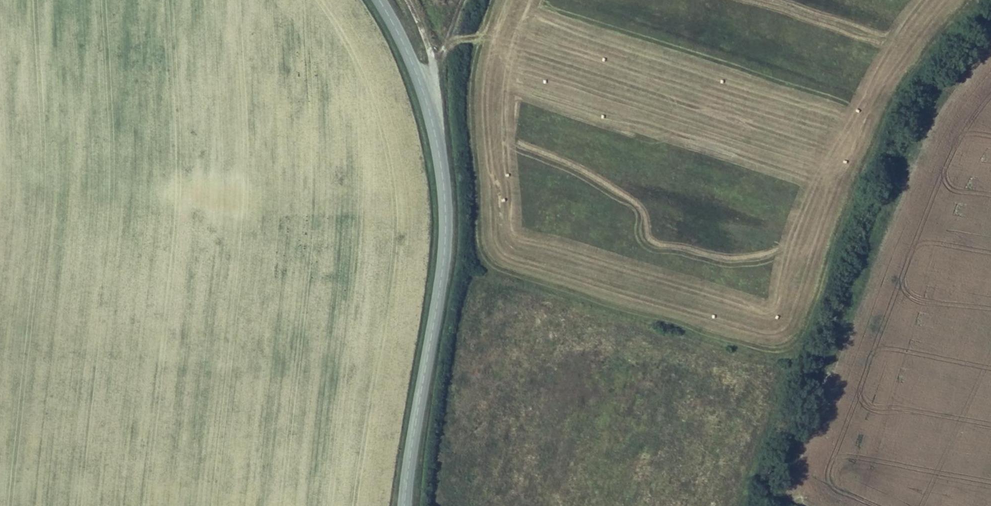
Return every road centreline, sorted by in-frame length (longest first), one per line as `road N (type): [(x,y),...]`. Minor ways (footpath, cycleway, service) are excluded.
road 1 (tertiary): [(382,0),(419,80),(447,216),(404,505)]

